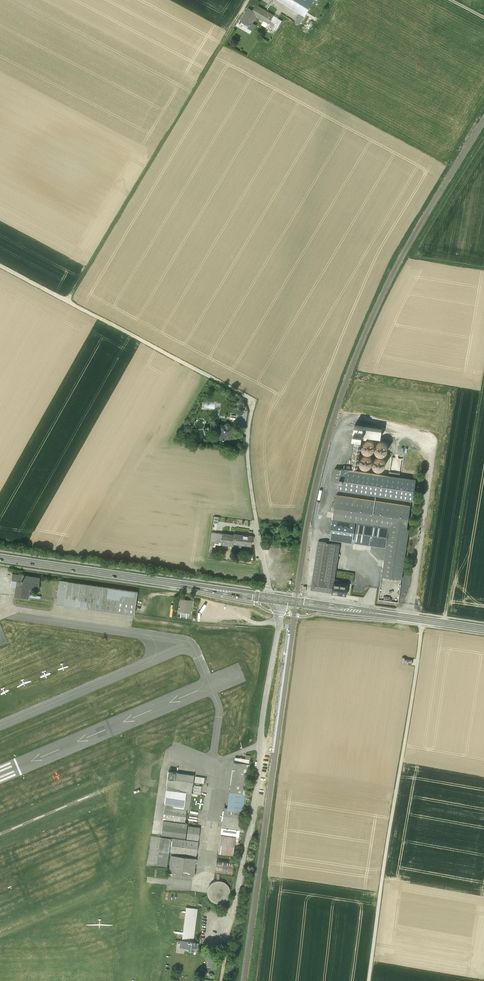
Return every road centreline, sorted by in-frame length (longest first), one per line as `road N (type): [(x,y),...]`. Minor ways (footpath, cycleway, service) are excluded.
road 1 (secondary): [(423,620),(0,558)]
road 2 (unclassified): [(423,620),(367,980)]
road 3 (track): [(70,303),(246,4)]
road 4 (track): [(444,623),(483,371)]
road 5 (track): [(252,405),(70,303)]
road 6 (track): [(483,266),(417,254),(483,138)]

